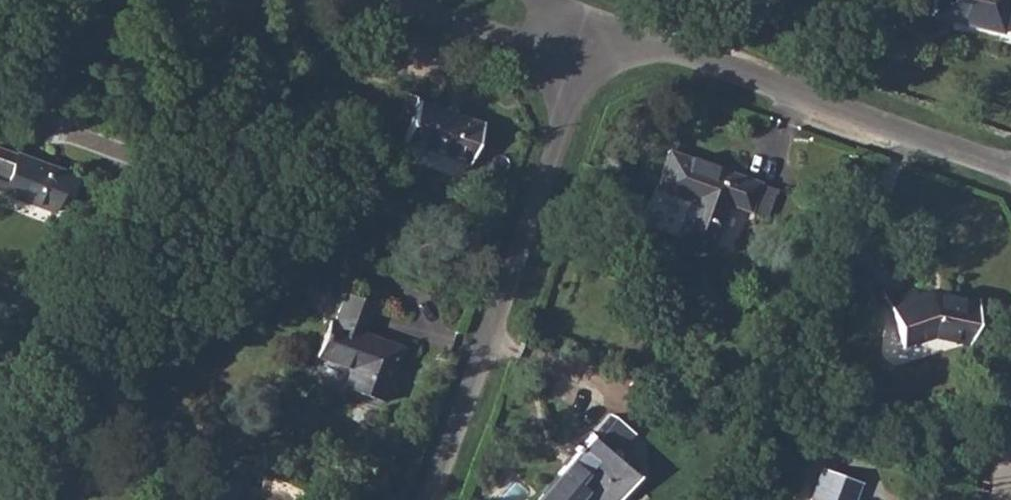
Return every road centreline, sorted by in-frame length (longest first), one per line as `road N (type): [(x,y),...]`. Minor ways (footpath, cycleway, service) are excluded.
road 1 (residential): [(442,499),(589,75)]
road 2 (residential): [(1010,171),(607,28)]
road 3 (residential): [(389,0),(589,75)]

